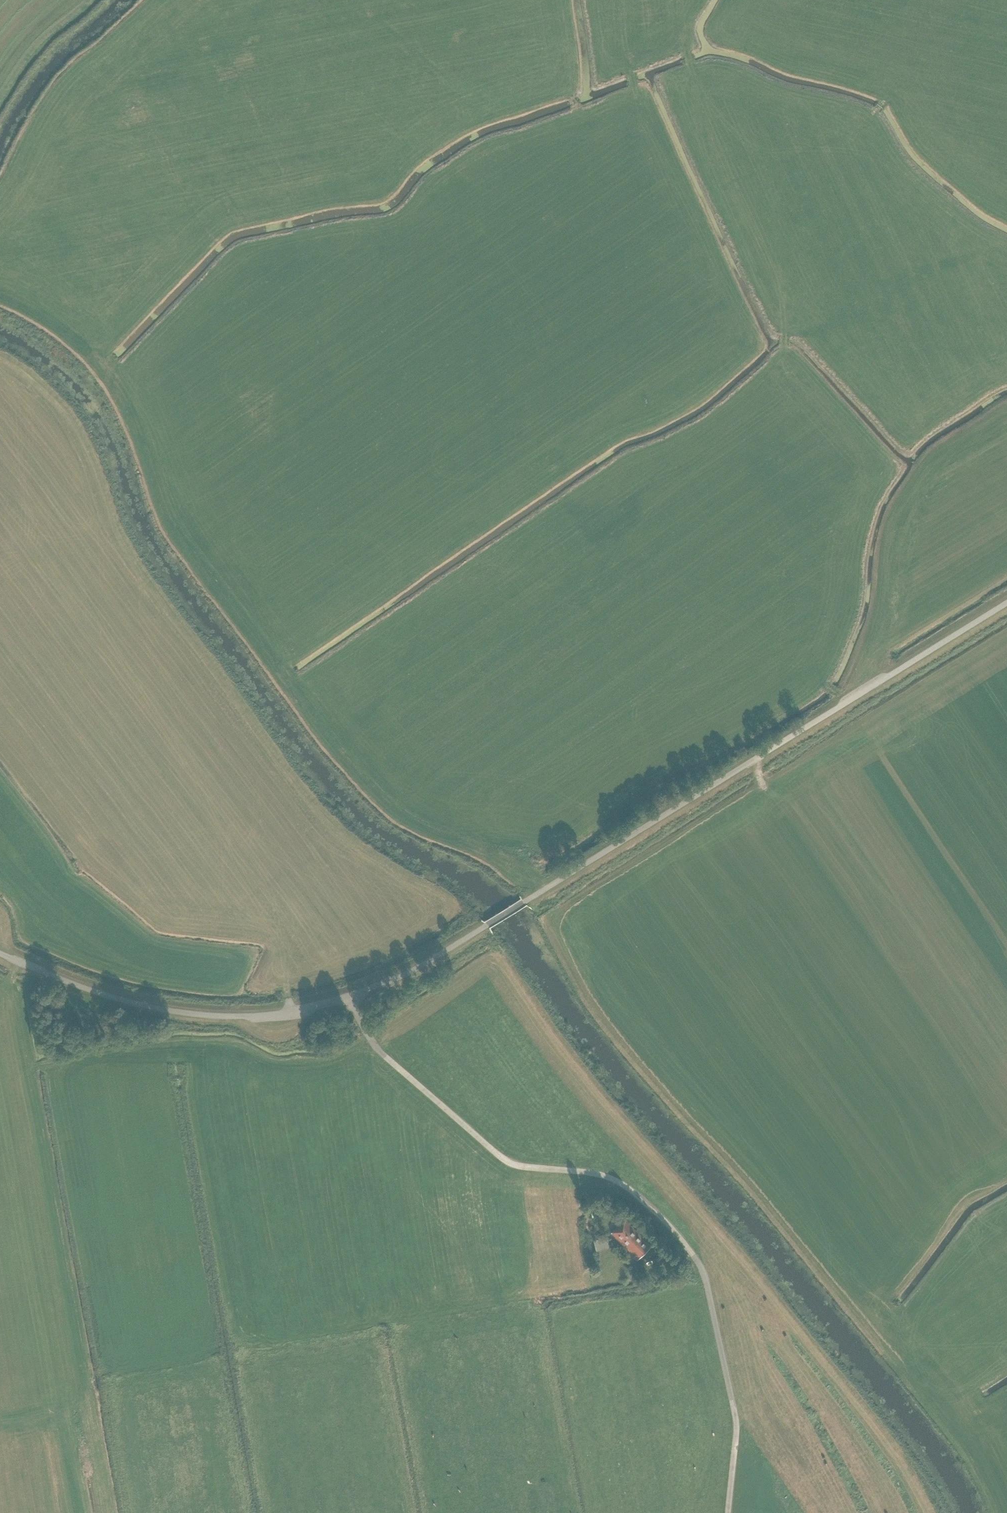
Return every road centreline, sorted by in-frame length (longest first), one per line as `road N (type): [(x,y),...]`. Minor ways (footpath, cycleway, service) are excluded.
road 1 (tertiary): [(350,998),(447,951),(1006,602)]
road 2 (unclassified): [(350,998),(380,1051),(507,1161),(614,1179),(690,1250),(704,1274),(736,1422),(728,1512)]
road 3 (tertiary): [(0,953),(91,990),(180,1012),(275,1015),(350,998)]

